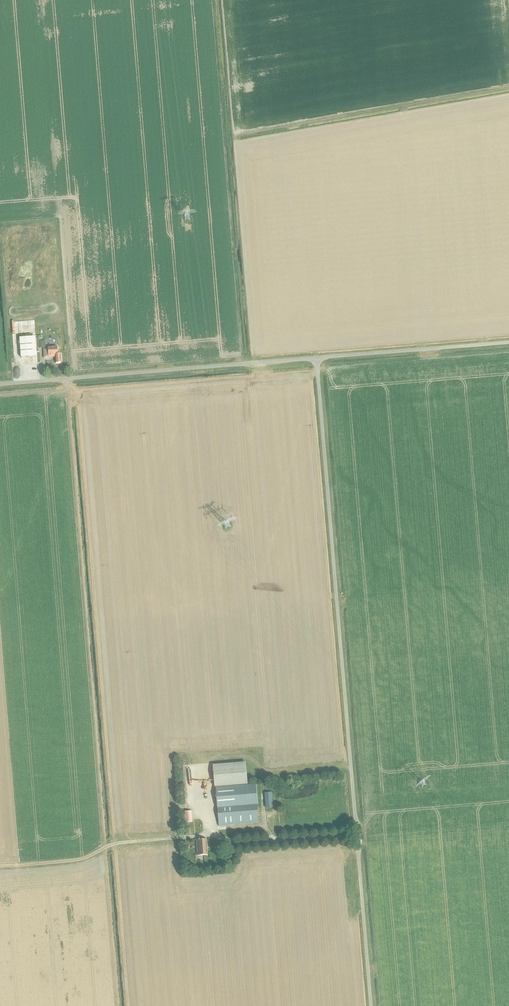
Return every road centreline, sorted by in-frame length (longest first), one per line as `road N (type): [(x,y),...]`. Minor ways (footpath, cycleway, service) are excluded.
road 1 (unclassified): [(371,1005),(315,358)]
road 2 (unclassified): [(0,385),(315,358)]
road 3 (unclassified): [(315,358),(508,343)]
road 4 (track): [(0,866),(186,837)]

